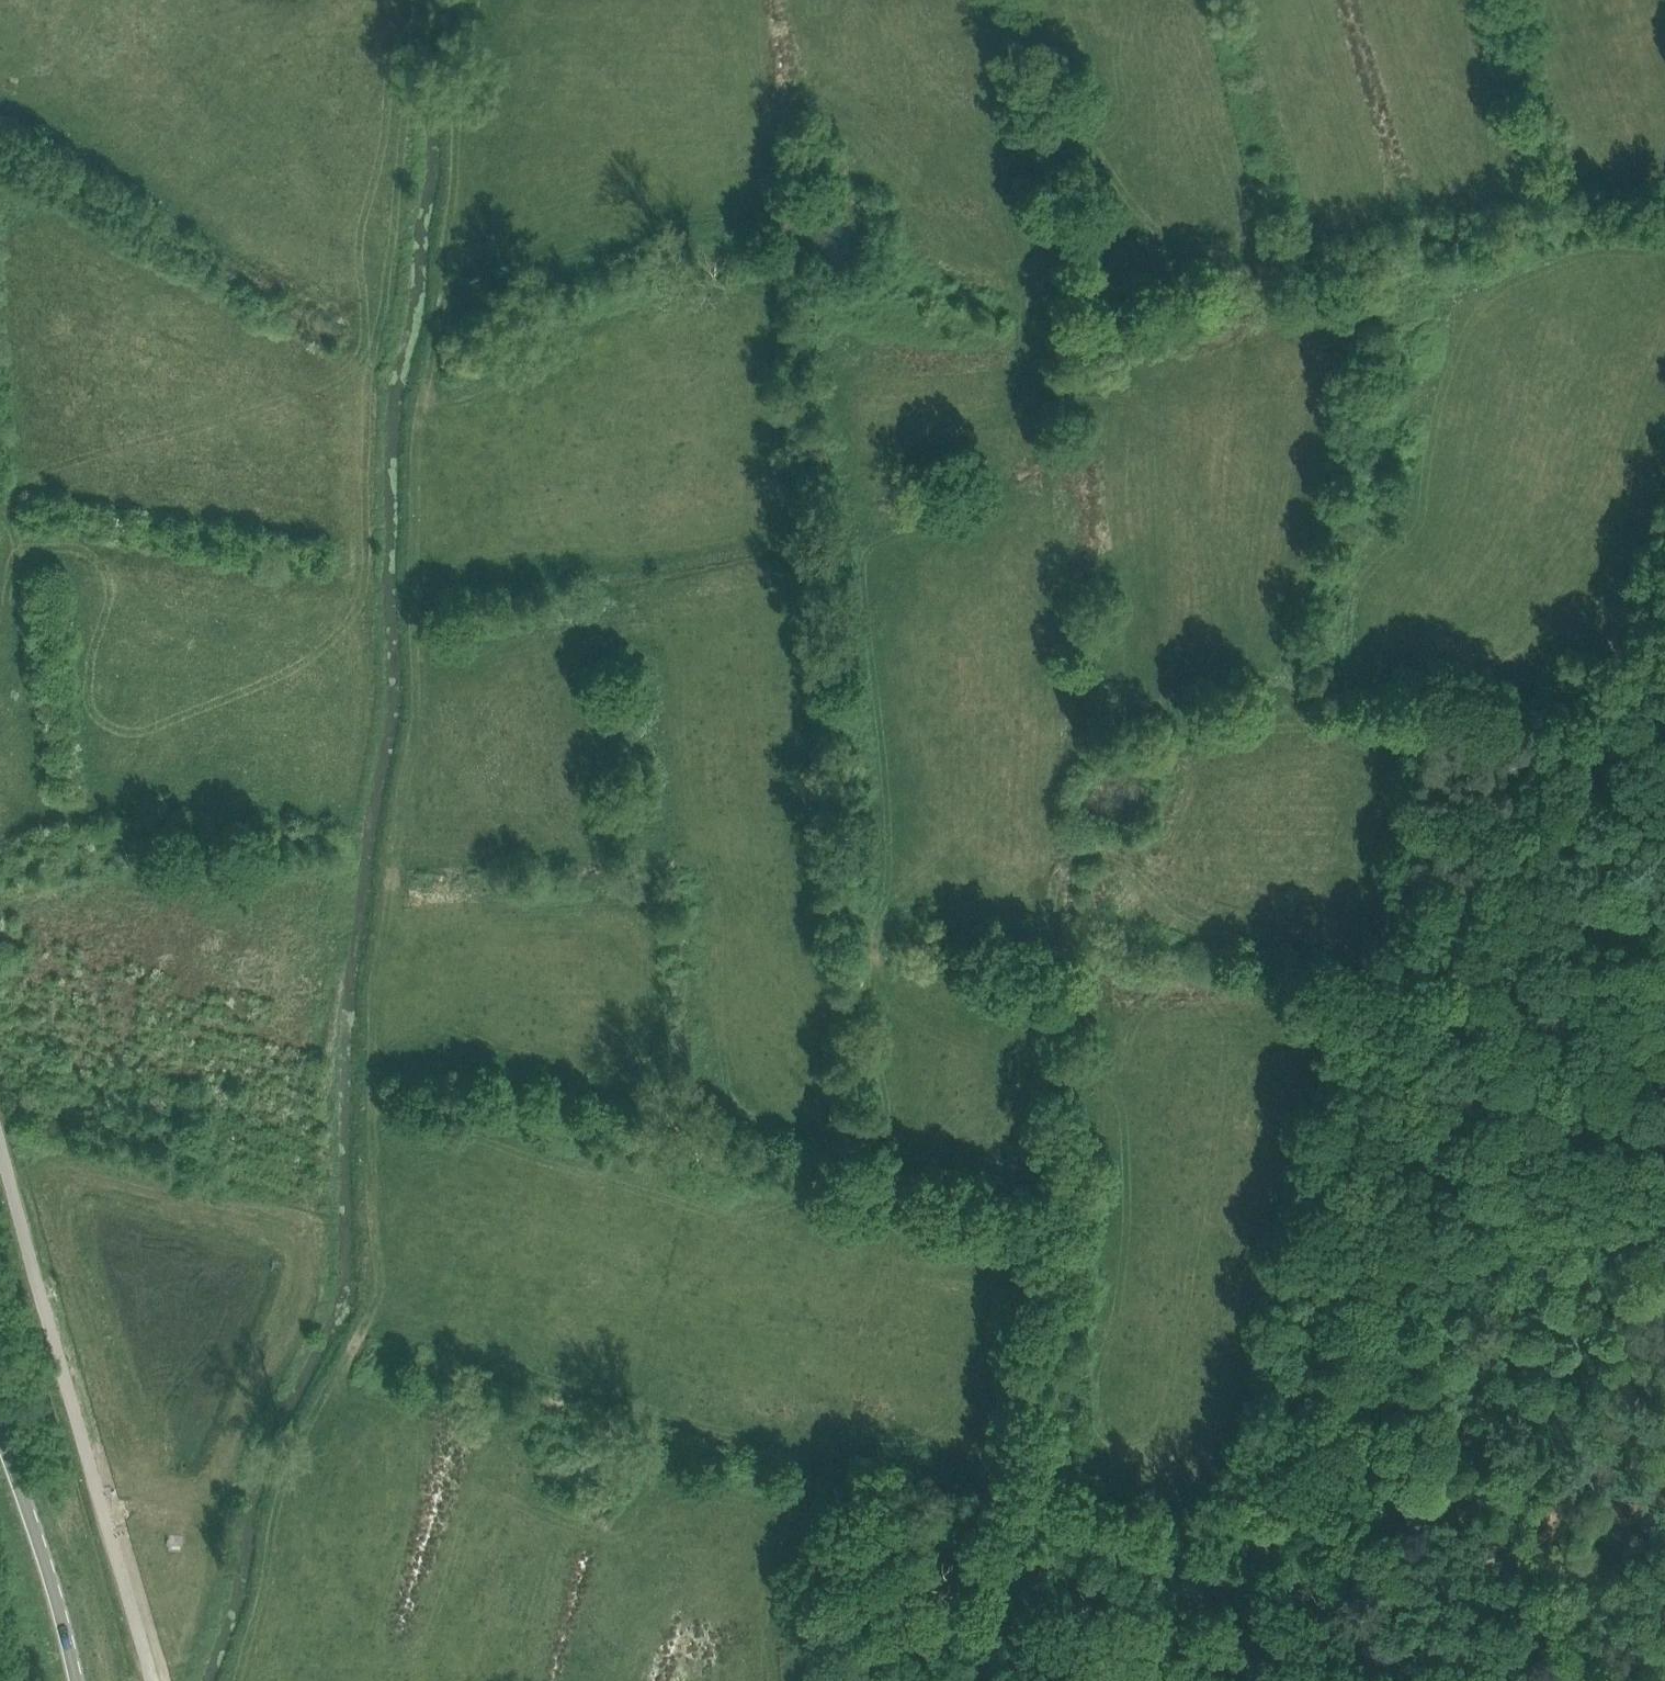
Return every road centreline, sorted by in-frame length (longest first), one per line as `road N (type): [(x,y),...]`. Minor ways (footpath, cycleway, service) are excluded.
road 1 (track): [(1220,1579),(1334,1403),(1592,719),(1664,574)]
road 2 (primary): [(78,1680),(54,1573),(0,1426)]
road 3 (track): [(1220,1579),(1177,1604),(1140,1680)]

